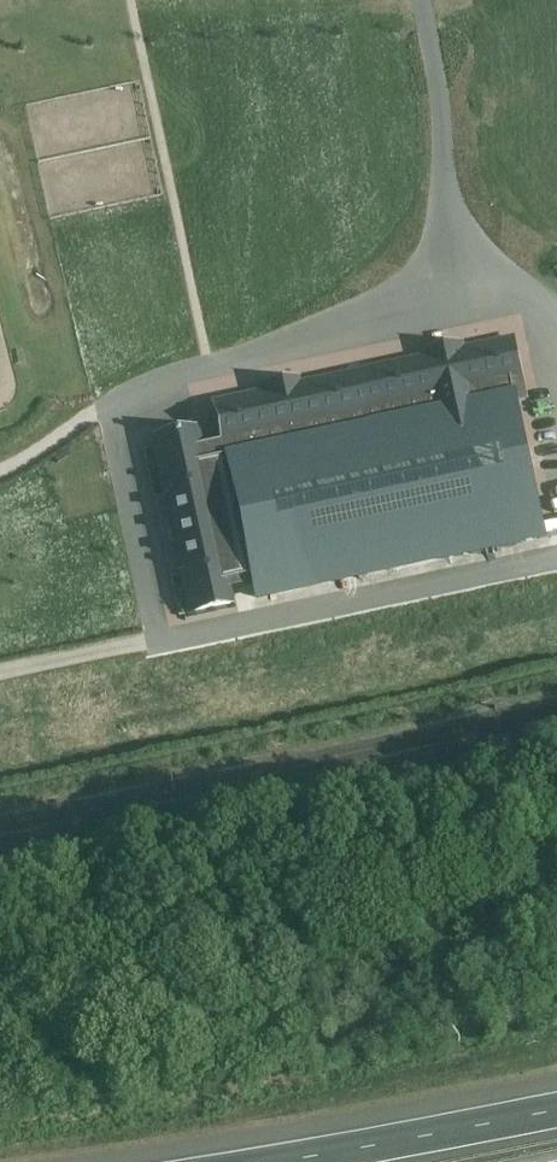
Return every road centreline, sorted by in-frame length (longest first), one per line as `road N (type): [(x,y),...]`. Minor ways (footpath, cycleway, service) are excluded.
road 1 (track): [(0,794),(556,675)]
road 2 (motorway): [(556,1110),(270,1161)]
road 3 (track): [(419,0),(438,81),(446,192)]

